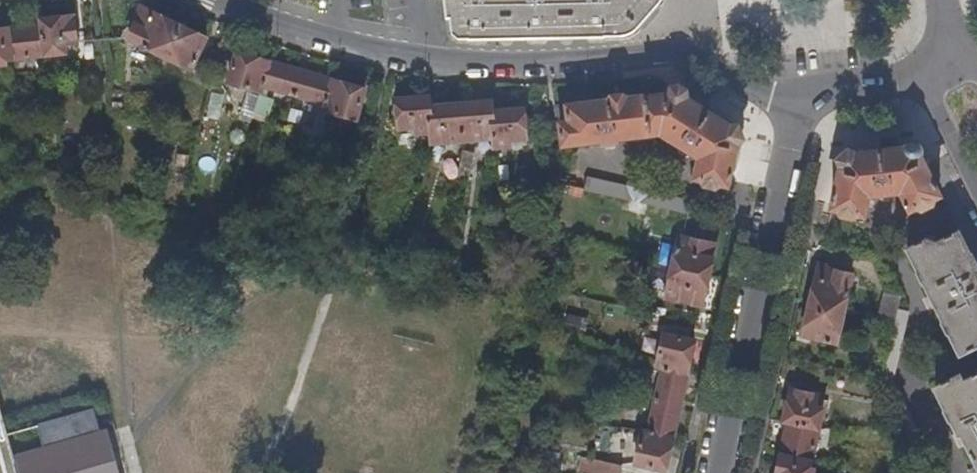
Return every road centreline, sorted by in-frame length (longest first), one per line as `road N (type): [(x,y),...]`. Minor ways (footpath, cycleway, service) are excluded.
road 1 (residential): [(211,0),(262,23),(421,56),(691,55),(793,109)]
road 2 (tertiary): [(715,472),(793,109)]
road 3 (tertiary): [(793,109),(921,84)]
road 4 (tertiary): [(921,84),(976,194)]

